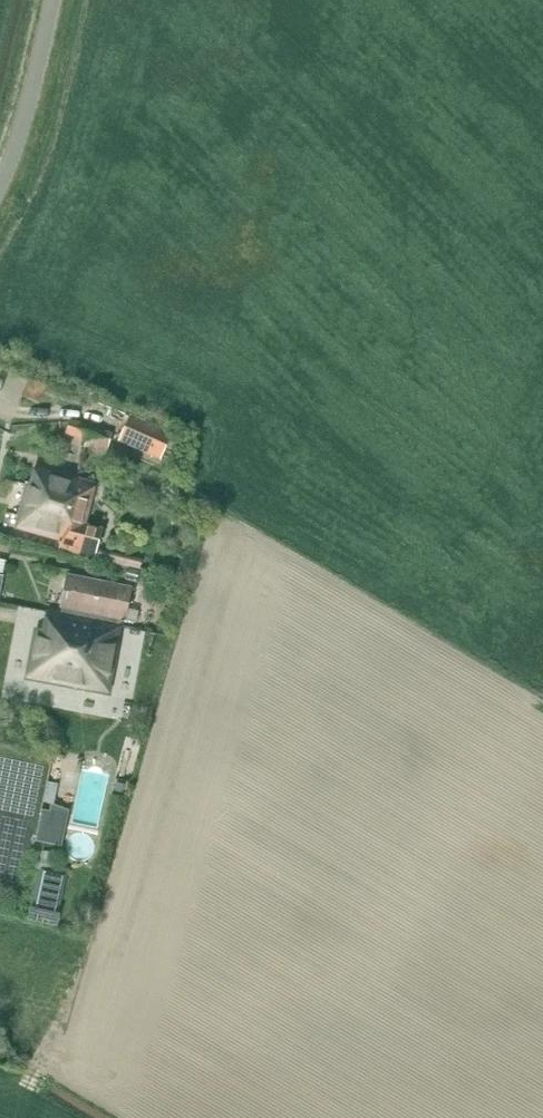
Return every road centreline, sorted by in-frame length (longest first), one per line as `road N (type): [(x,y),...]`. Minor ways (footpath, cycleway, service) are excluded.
road 1 (unclassified): [(0,184),(54,0)]

